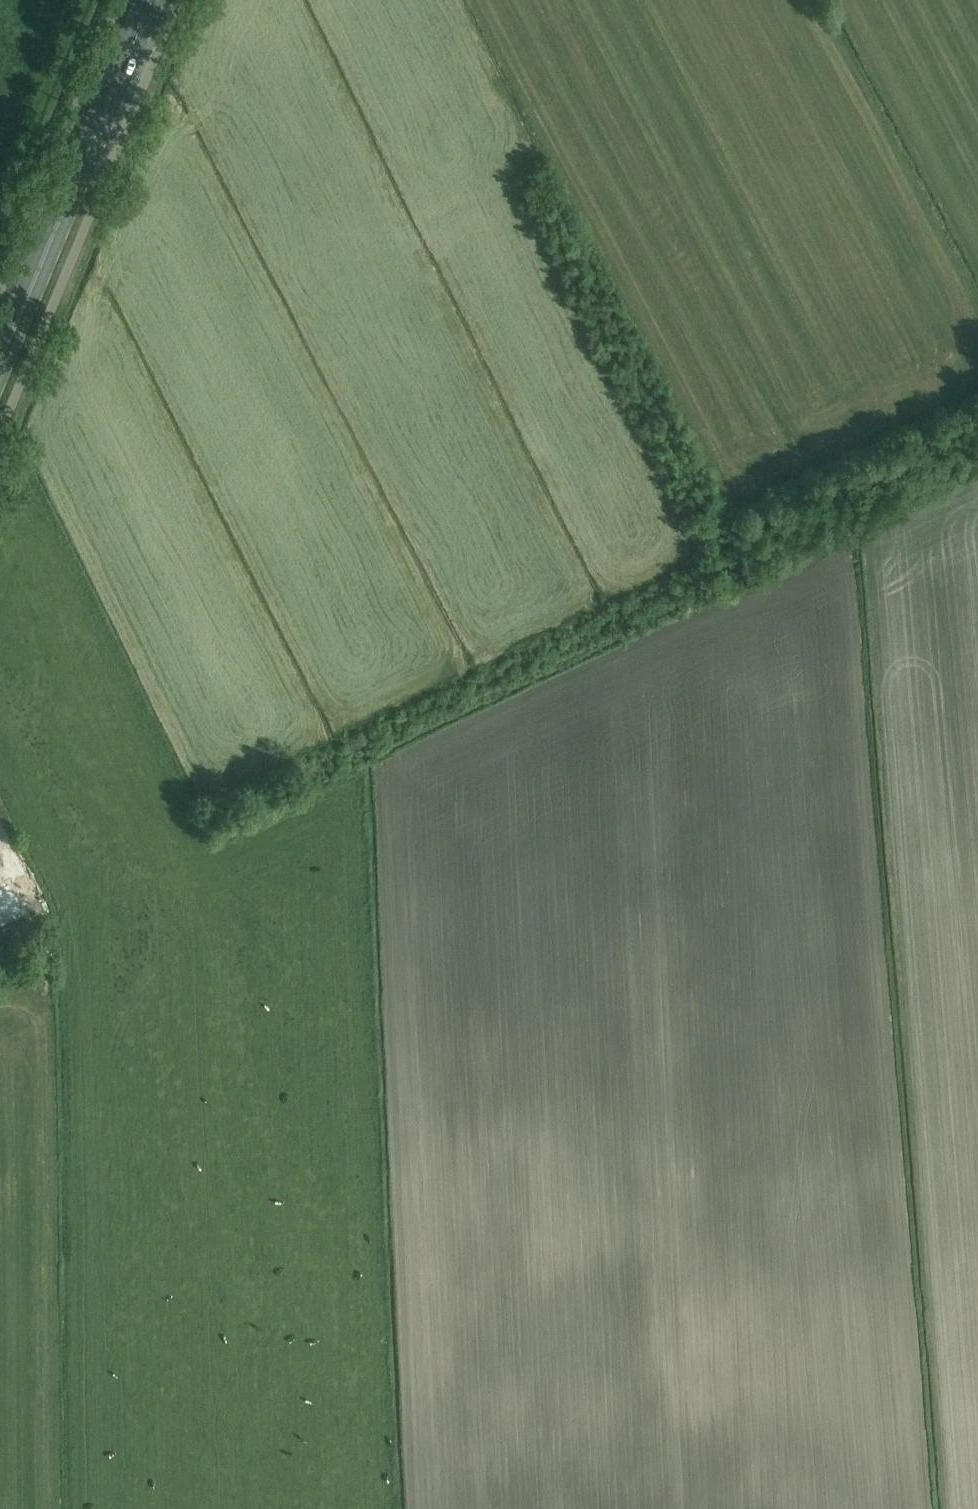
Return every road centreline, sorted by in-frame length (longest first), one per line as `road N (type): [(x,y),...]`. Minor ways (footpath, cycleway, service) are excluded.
road 1 (primary): [(0,364),(151,0)]

